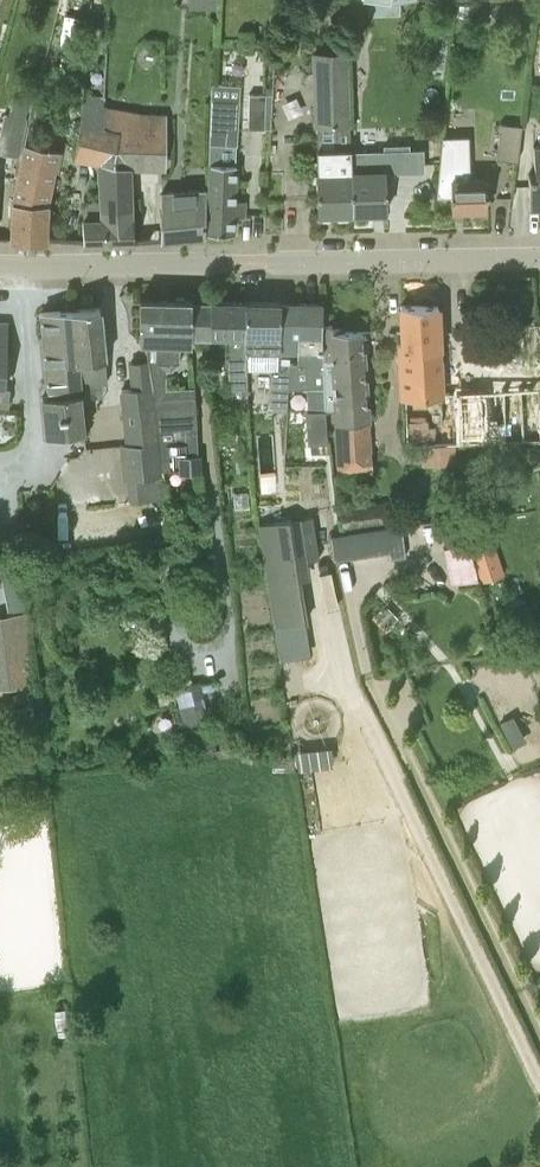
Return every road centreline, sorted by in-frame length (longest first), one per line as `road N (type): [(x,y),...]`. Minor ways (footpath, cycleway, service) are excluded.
road 1 (residential): [(539,258),(0,265)]
road 2 (track): [(539,1033),(393,728),(367,693)]

